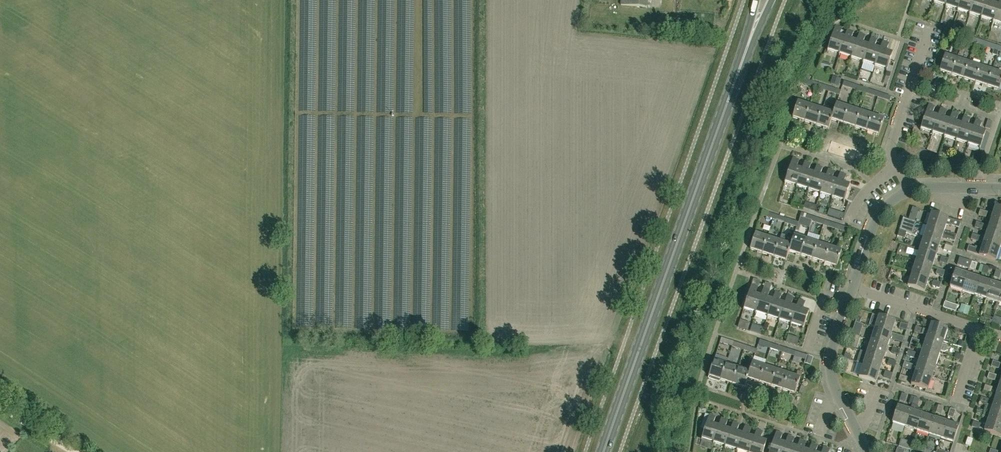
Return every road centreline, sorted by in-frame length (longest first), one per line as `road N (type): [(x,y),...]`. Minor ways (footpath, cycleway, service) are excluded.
road 1 (primary): [(603,451),(747,46)]
road 2 (residential): [(866,451),(828,367),(851,287)]
road 3 (residential): [(912,190),(891,147),(930,26)]
road 4 (residential): [(1000,336),(851,287)]
road 5 (residential): [(851,287),(879,214),(912,190)]

